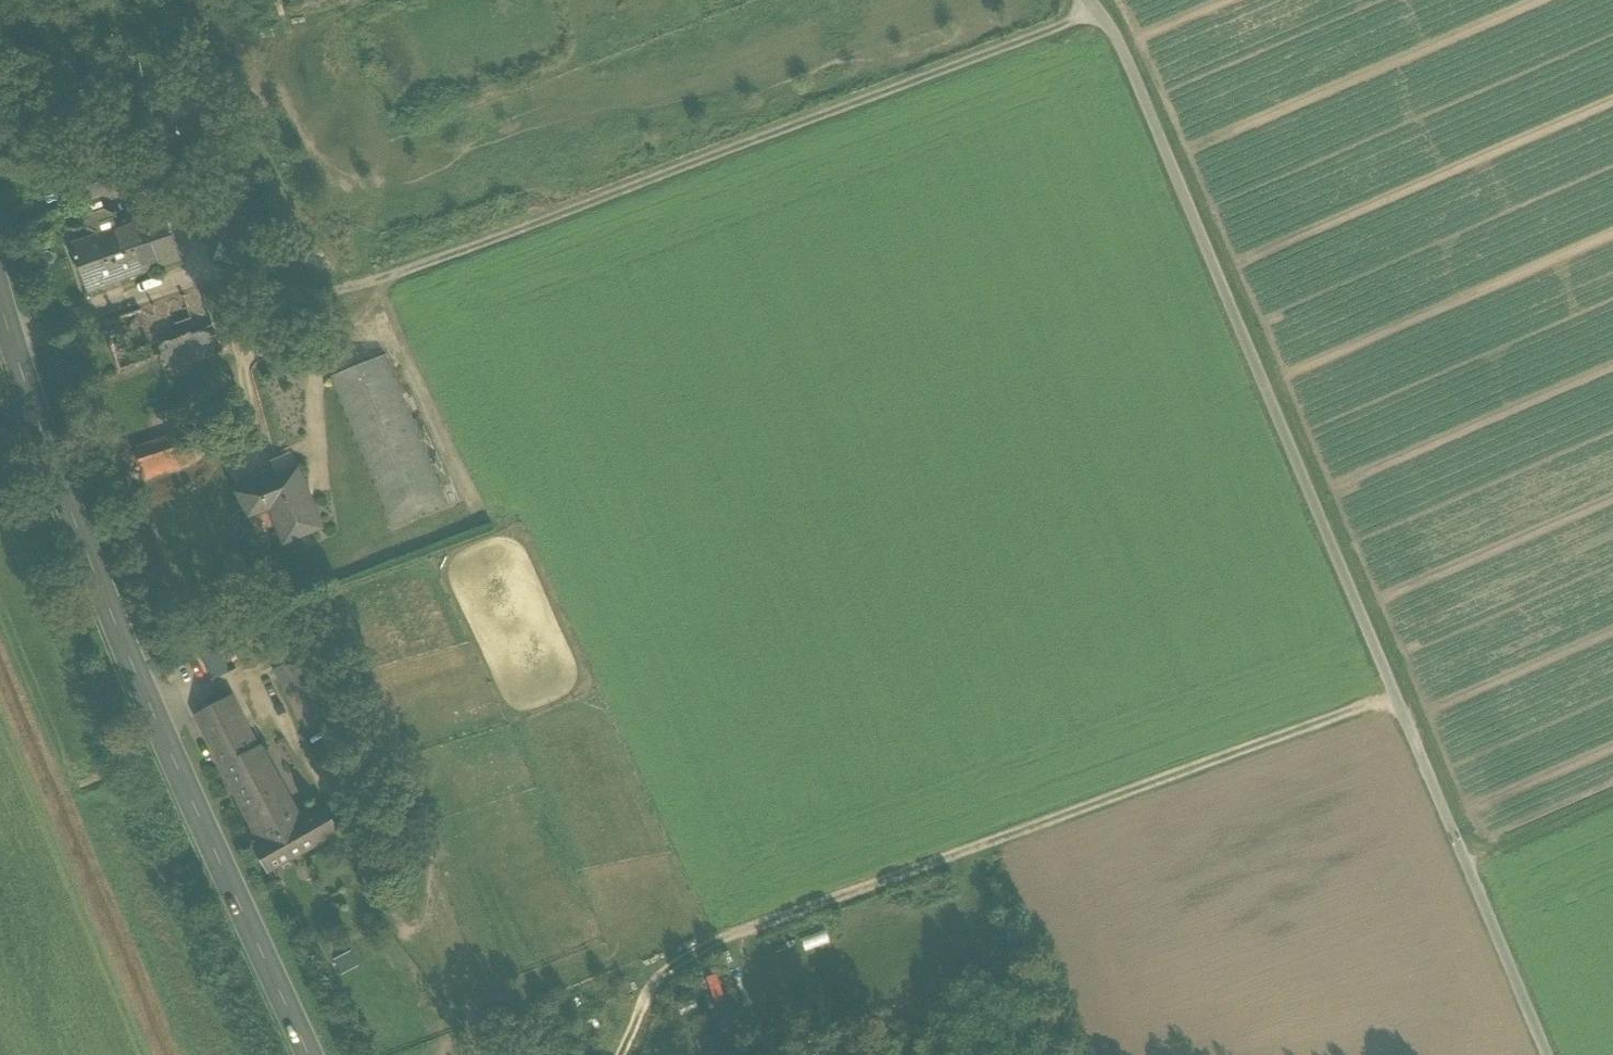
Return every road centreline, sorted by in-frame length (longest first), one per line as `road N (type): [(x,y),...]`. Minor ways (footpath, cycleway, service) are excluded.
road 1 (track): [(1100,11),(509,238),(303,300),(213,268),(8,331)]
road 2 (track): [(1089,0),(1118,42),(1547,1054)]
road 3 (secondary): [(309,1054),(141,687),(74,521),(0,299)]
road 4 (track): [(1392,690),(683,957)]

